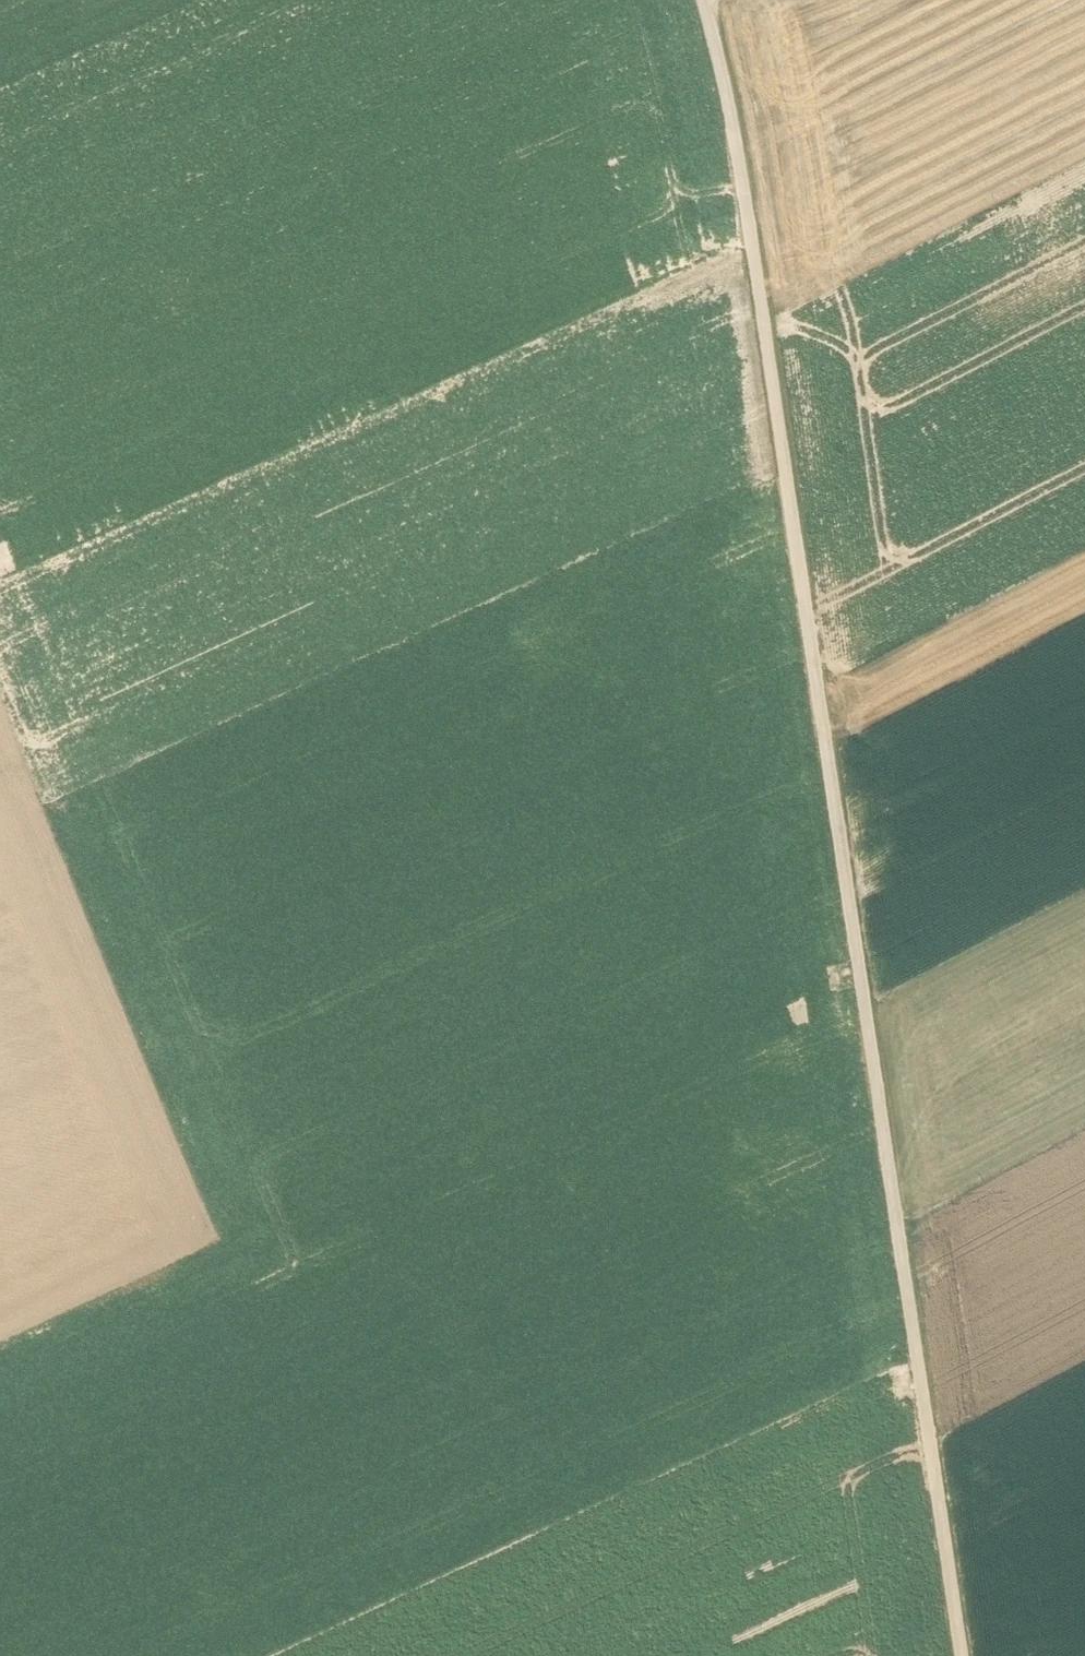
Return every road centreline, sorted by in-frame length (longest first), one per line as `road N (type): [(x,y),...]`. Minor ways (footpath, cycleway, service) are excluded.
road 1 (unclassified): [(964,1655),(745,189),(703,0)]

